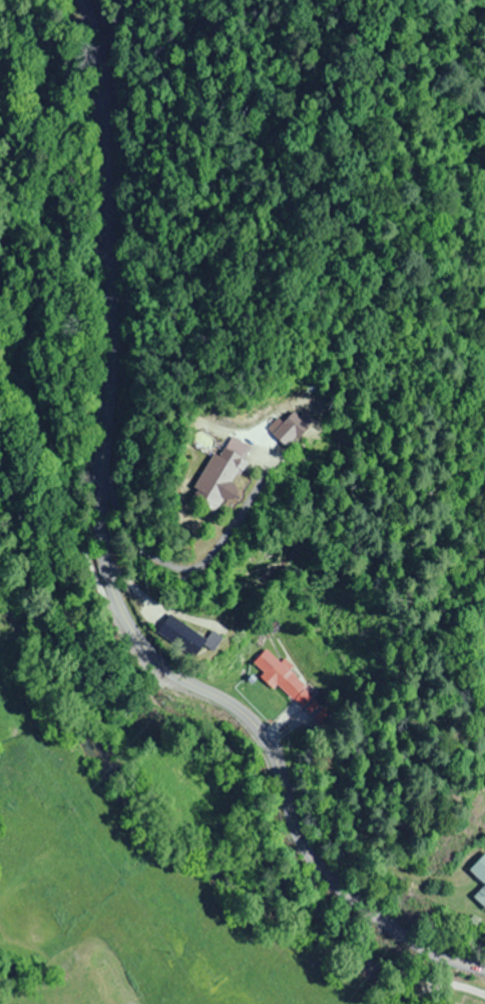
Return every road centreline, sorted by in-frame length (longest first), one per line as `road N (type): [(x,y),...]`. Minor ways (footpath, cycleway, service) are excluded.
road 1 (secondary): [(484,969),(429,960),(318,875),(294,840),(273,769),(252,739),(153,664),(116,613),(99,535),(109,283),(97,183),(98,92),(75,0)]

